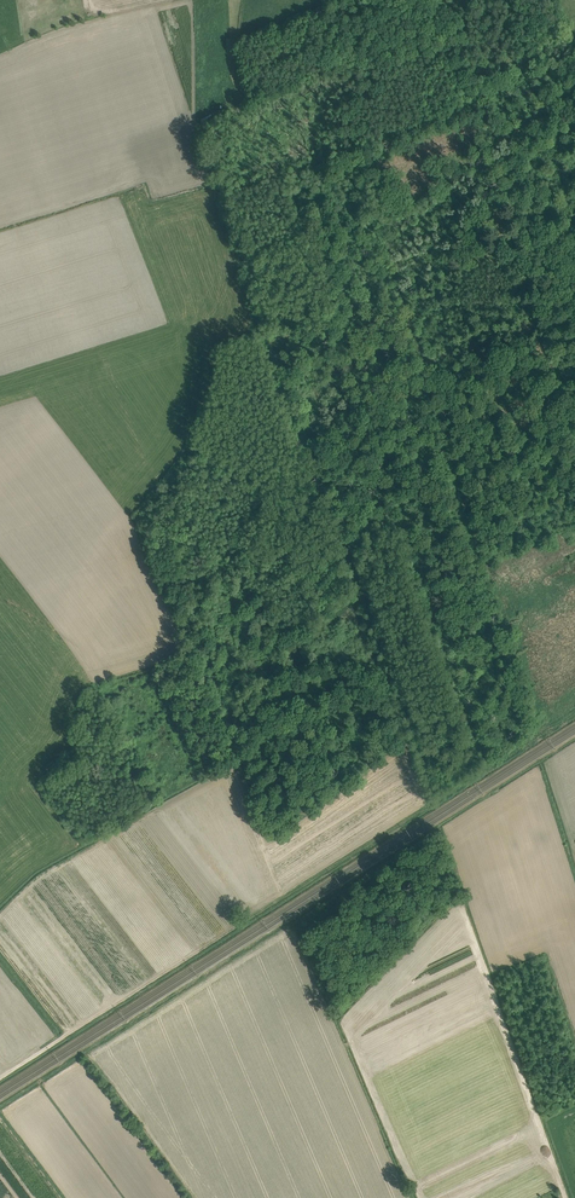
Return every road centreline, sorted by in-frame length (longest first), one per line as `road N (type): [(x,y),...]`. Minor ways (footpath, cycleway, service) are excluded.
road 1 (track): [(0,1079),(574,714)]
road 2 (track): [(566,1197),(466,906)]

